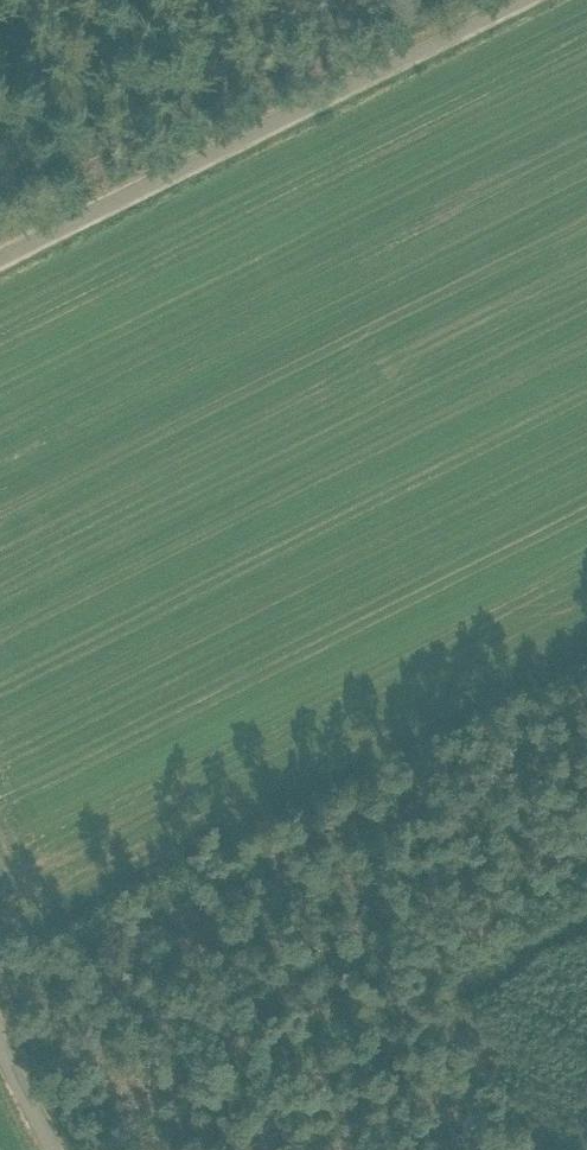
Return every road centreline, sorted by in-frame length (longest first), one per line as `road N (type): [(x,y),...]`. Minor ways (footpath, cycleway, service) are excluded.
road 1 (unclassified): [(0,264),(535,0)]
road 2 (track): [(126,201),(33,0)]
road 3 (unclassified): [(61,1149),(0,1030)]

